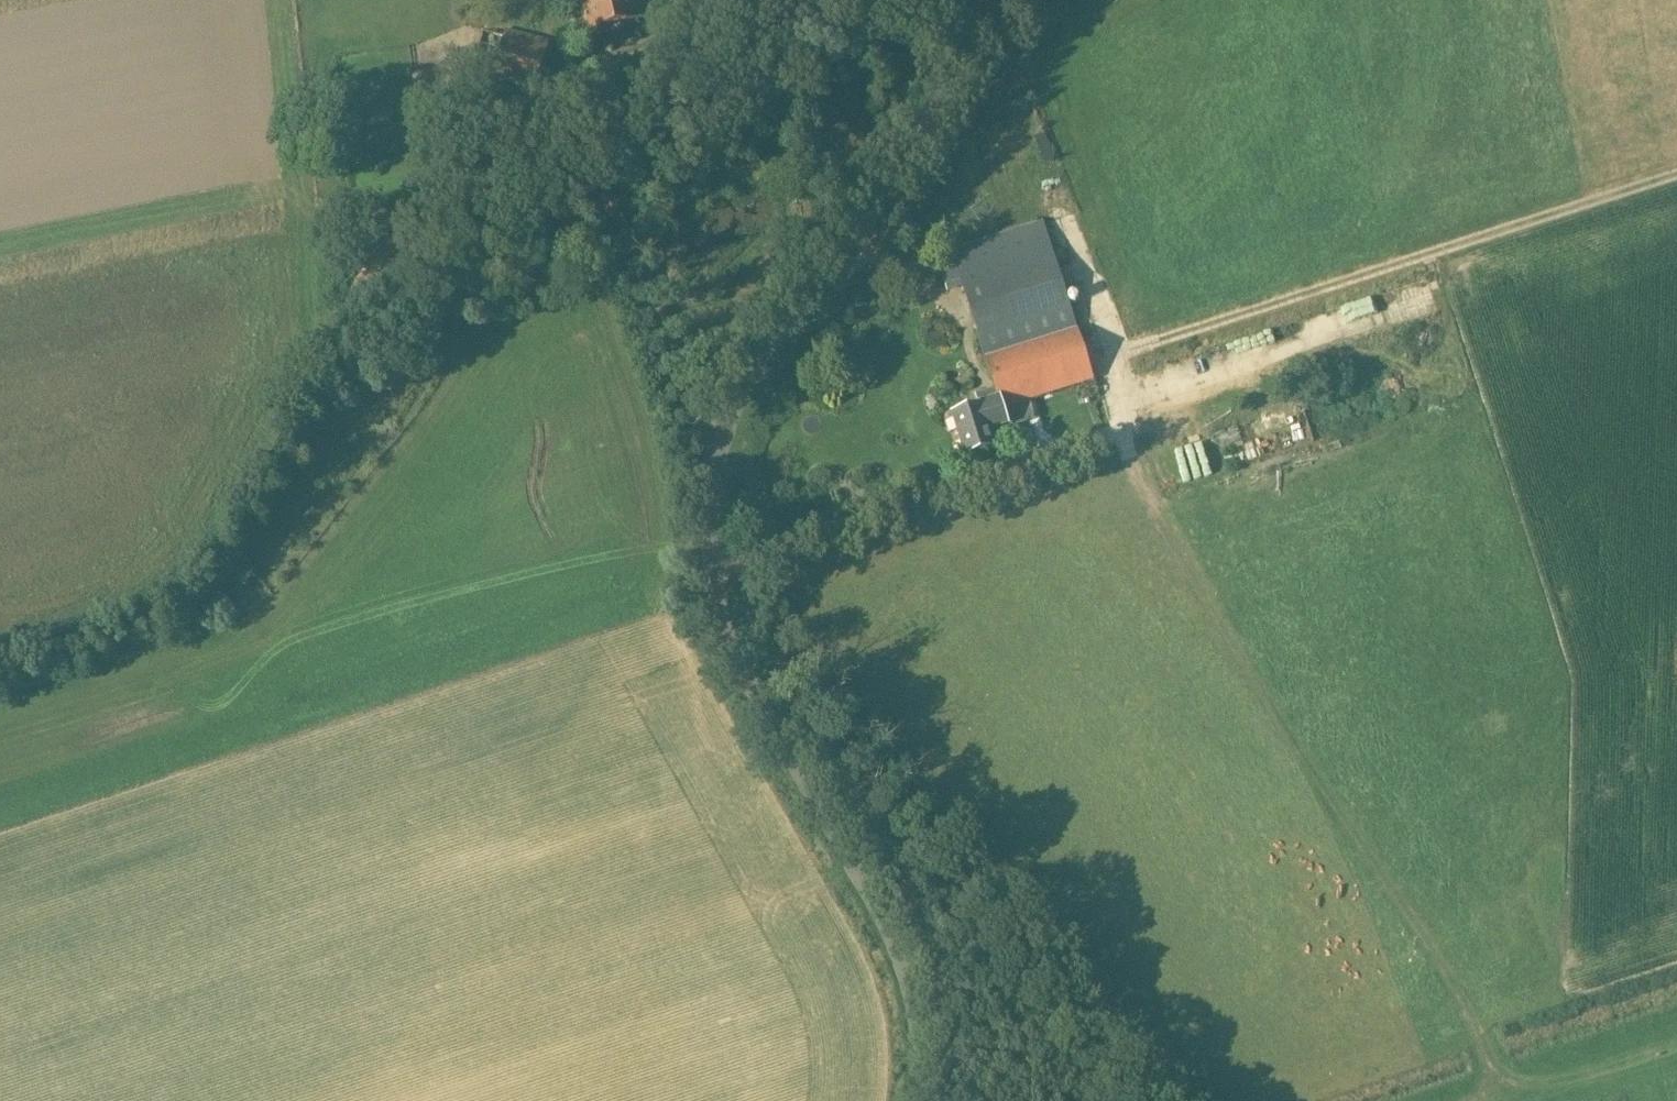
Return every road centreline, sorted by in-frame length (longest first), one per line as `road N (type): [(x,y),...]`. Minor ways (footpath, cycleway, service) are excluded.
road 1 (unclassified): [(893,1100),(902,1056),(895,997),(738,651),(717,597),(703,515),(734,403),(902,130),(953,0)]
road 2 (track): [(1676,173),(1114,352),(1050,181)]
road 3 (track): [(1114,352),(1131,427),(714,571)]
road 4 (track): [(625,213),(715,448)]

